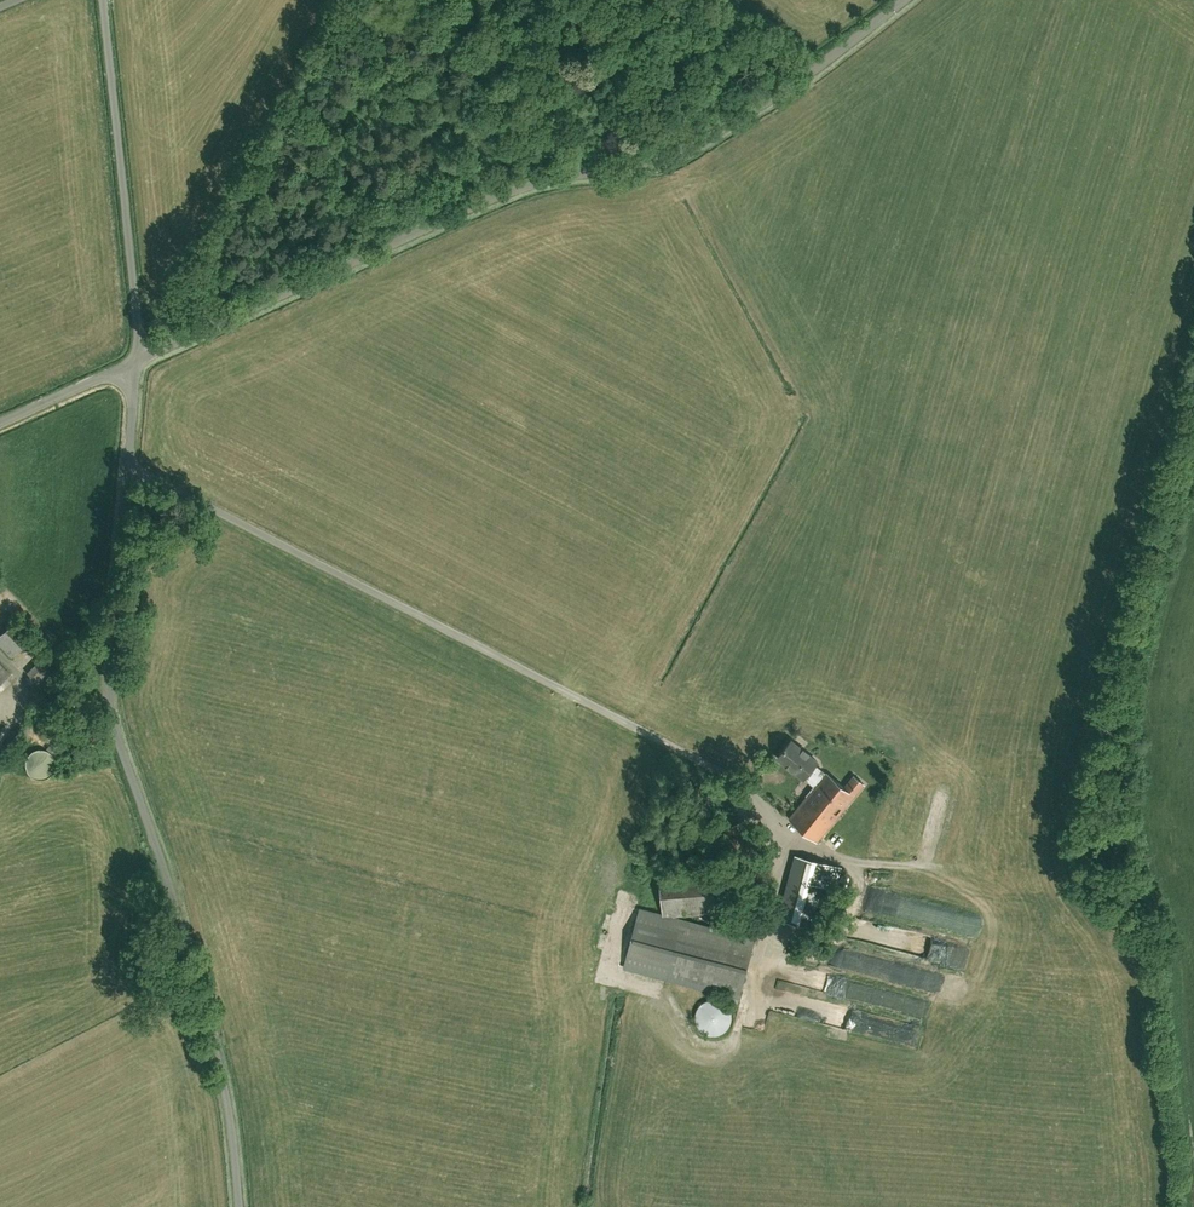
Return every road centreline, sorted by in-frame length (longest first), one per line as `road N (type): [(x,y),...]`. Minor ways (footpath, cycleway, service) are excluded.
road 1 (unclassified): [(237,1206),(214,1054),(111,717),(111,633),(137,360)]
road 2 (unclassified): [(137,360),(516,188),(663,160),(757,109),(906,0)]
road 3 (unclassified): [(137,360),(103,0)]
road 4 (unclassified): [(0,423),(137,360)]

